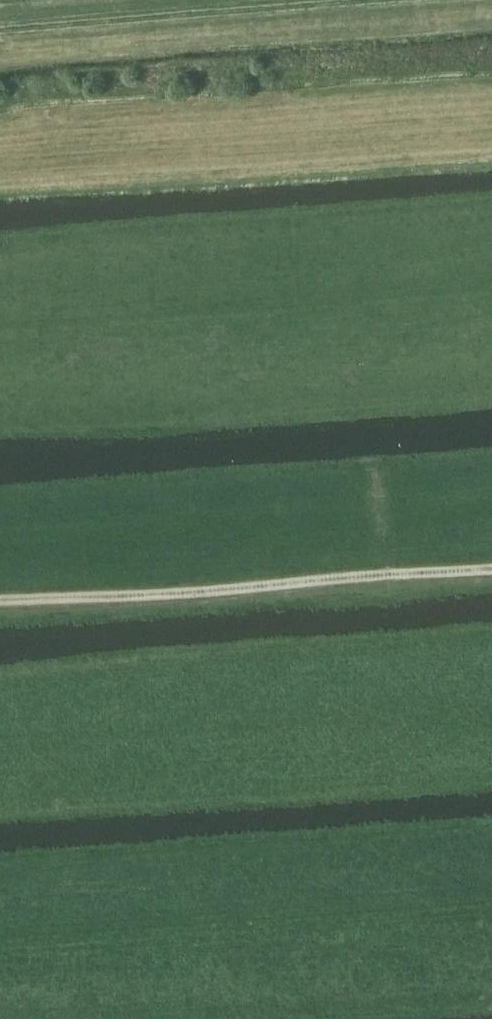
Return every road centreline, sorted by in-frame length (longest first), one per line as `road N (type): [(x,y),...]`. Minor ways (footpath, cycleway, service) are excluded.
road 1 (track): [(491,572),(0,604)]
road 2 (track): [(420,0),(0,30)]

